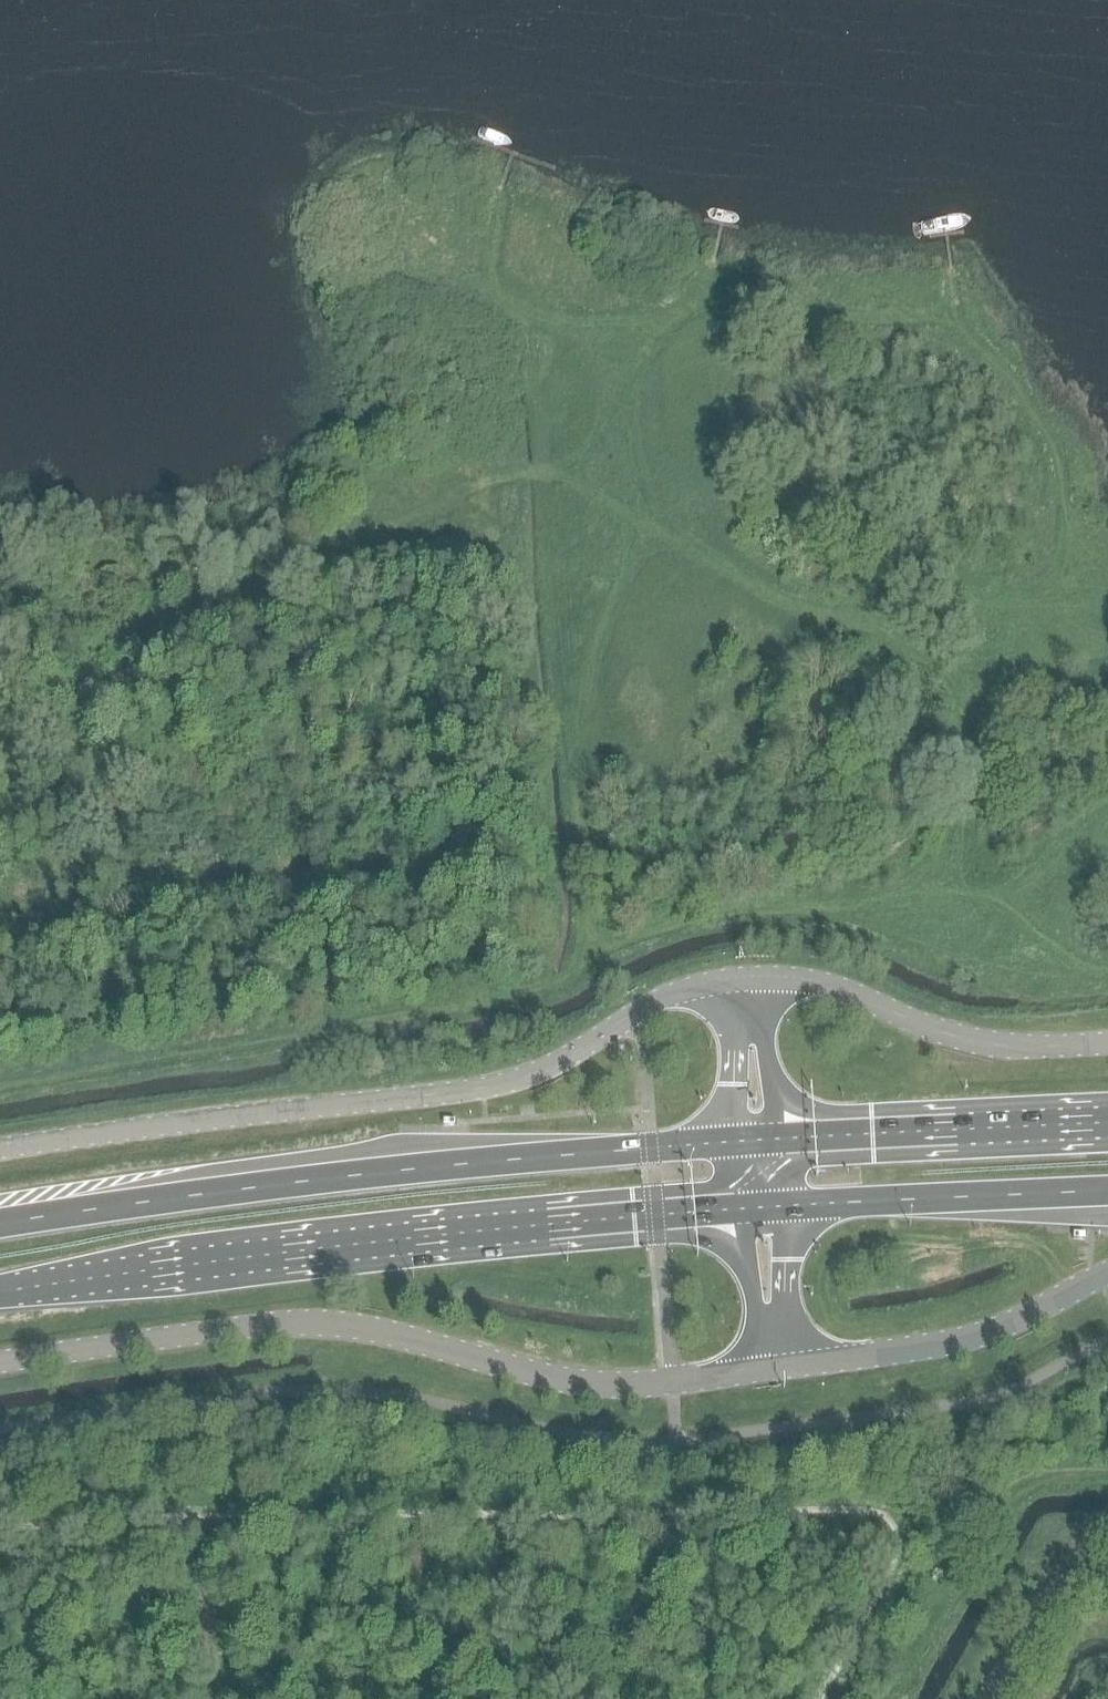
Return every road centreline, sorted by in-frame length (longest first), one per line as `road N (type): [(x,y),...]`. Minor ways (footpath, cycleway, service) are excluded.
road 1 (tertiary): [(0,1363),(318,1322),(576,1381),(631,1384),(779,1367)]
road 2 (tertiary): [(0,1149),(484,1089),(552,1067),(686,987),(749,976)]
road 3 (trunk): [(0,1291),(386,1240),(741,1207)]
road 4 (trunk): [(736,1143),(307,1181),(0,1225)]
road 5 (unclassified): [(749,976),(822,983),(983,1042),(1107,1042)]
road 6 (unclassified): [(779,1367),(975,1336),(1107,1272)]
road 7 (trunk): [(1107,1124),(781,1140)]
road 8 (trunk): [(786,1205),(1107,1189)]
road 9 (unclassified): [(989,1698),(1046,1602),(1107,1569)]
road 10 (tertiary): [(741,1207),(755,1307),(773,1327)]
road 11 (tertiary): [(751,1023),(734,1044),(736,1143)]
road 12 (tertiary): [(773,1327),(785,1305),(786,1205)]
road 13 (tertiary): [(781,1140),(767,1042),(751,1023)]

